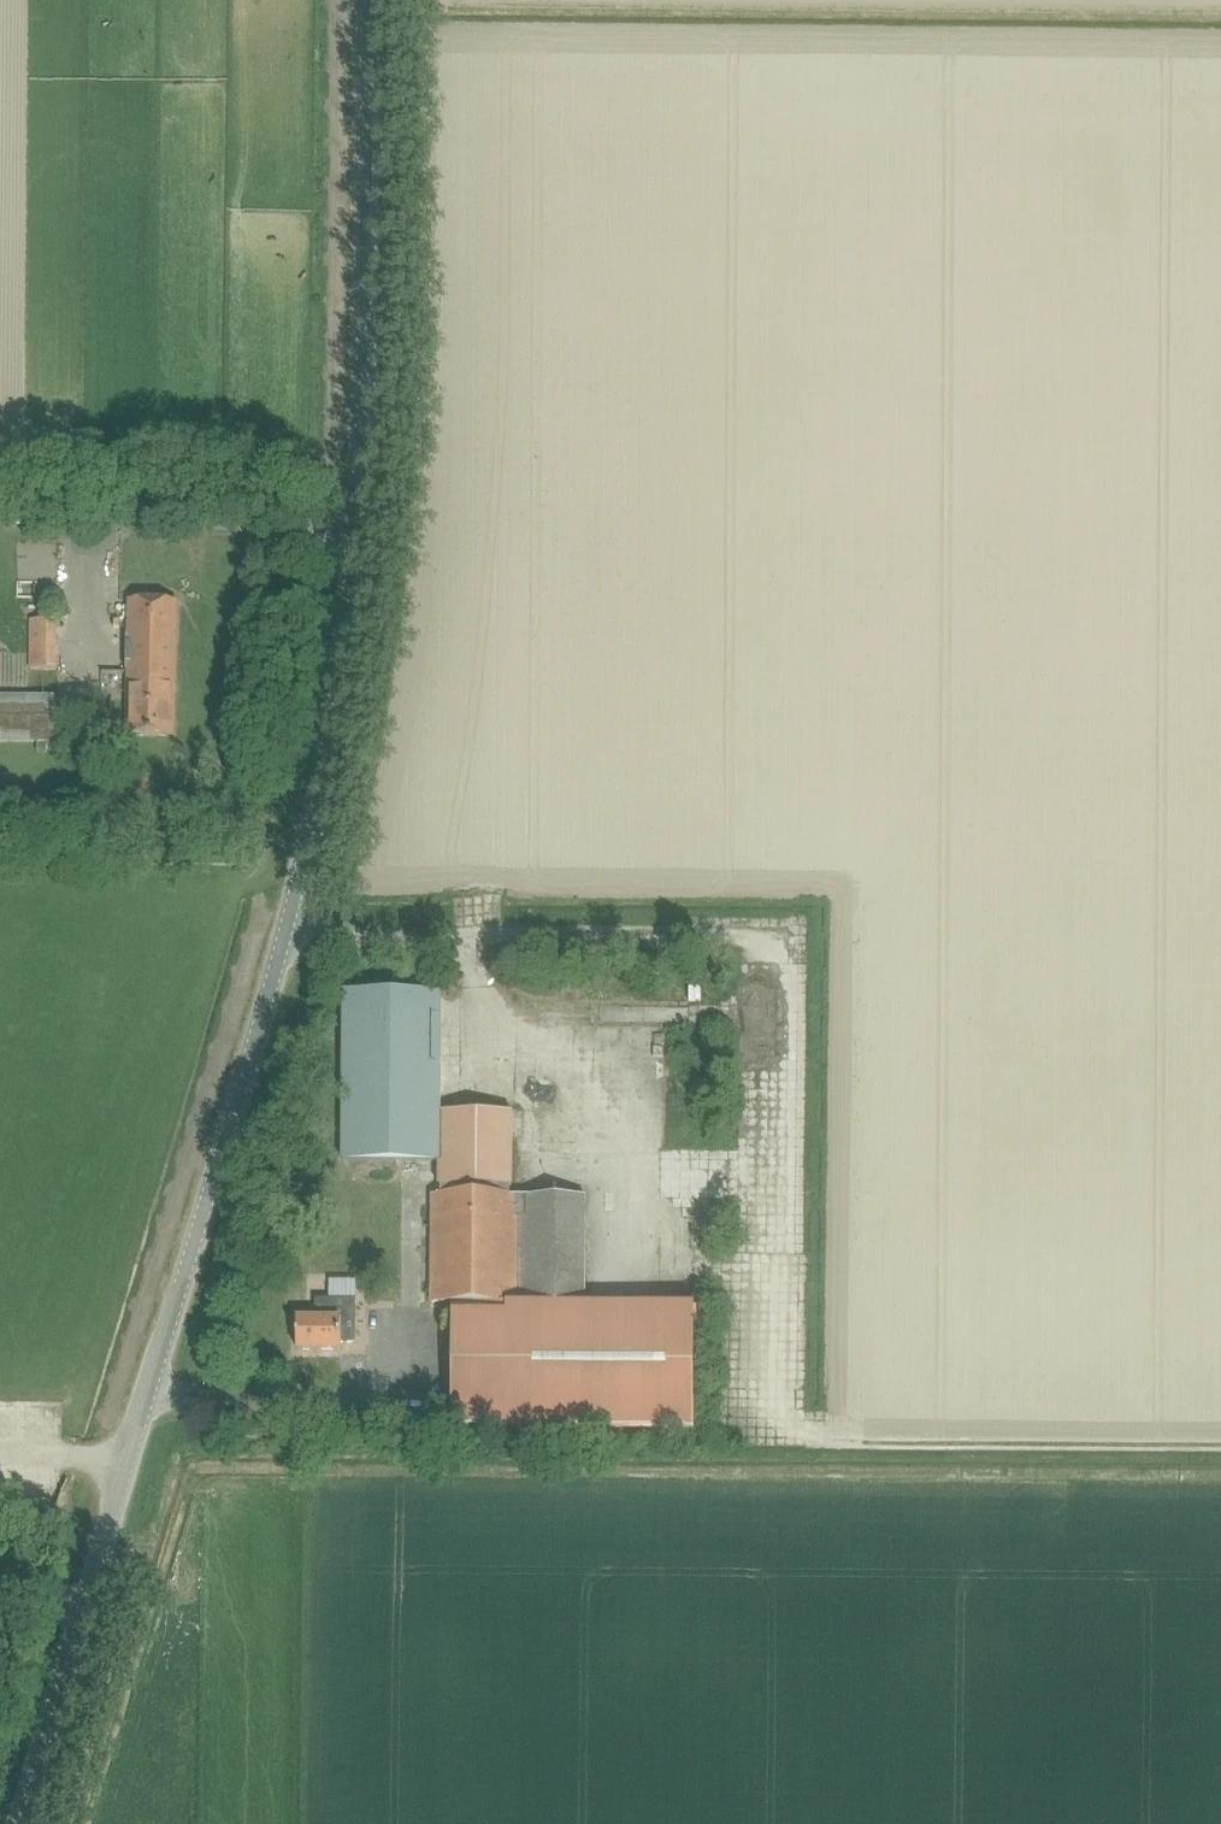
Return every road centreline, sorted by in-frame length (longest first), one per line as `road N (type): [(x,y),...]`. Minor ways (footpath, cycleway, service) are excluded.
road 1 (unclassified): [(18,1823),(272,978),(327,740),(359,485),(366,0)]

